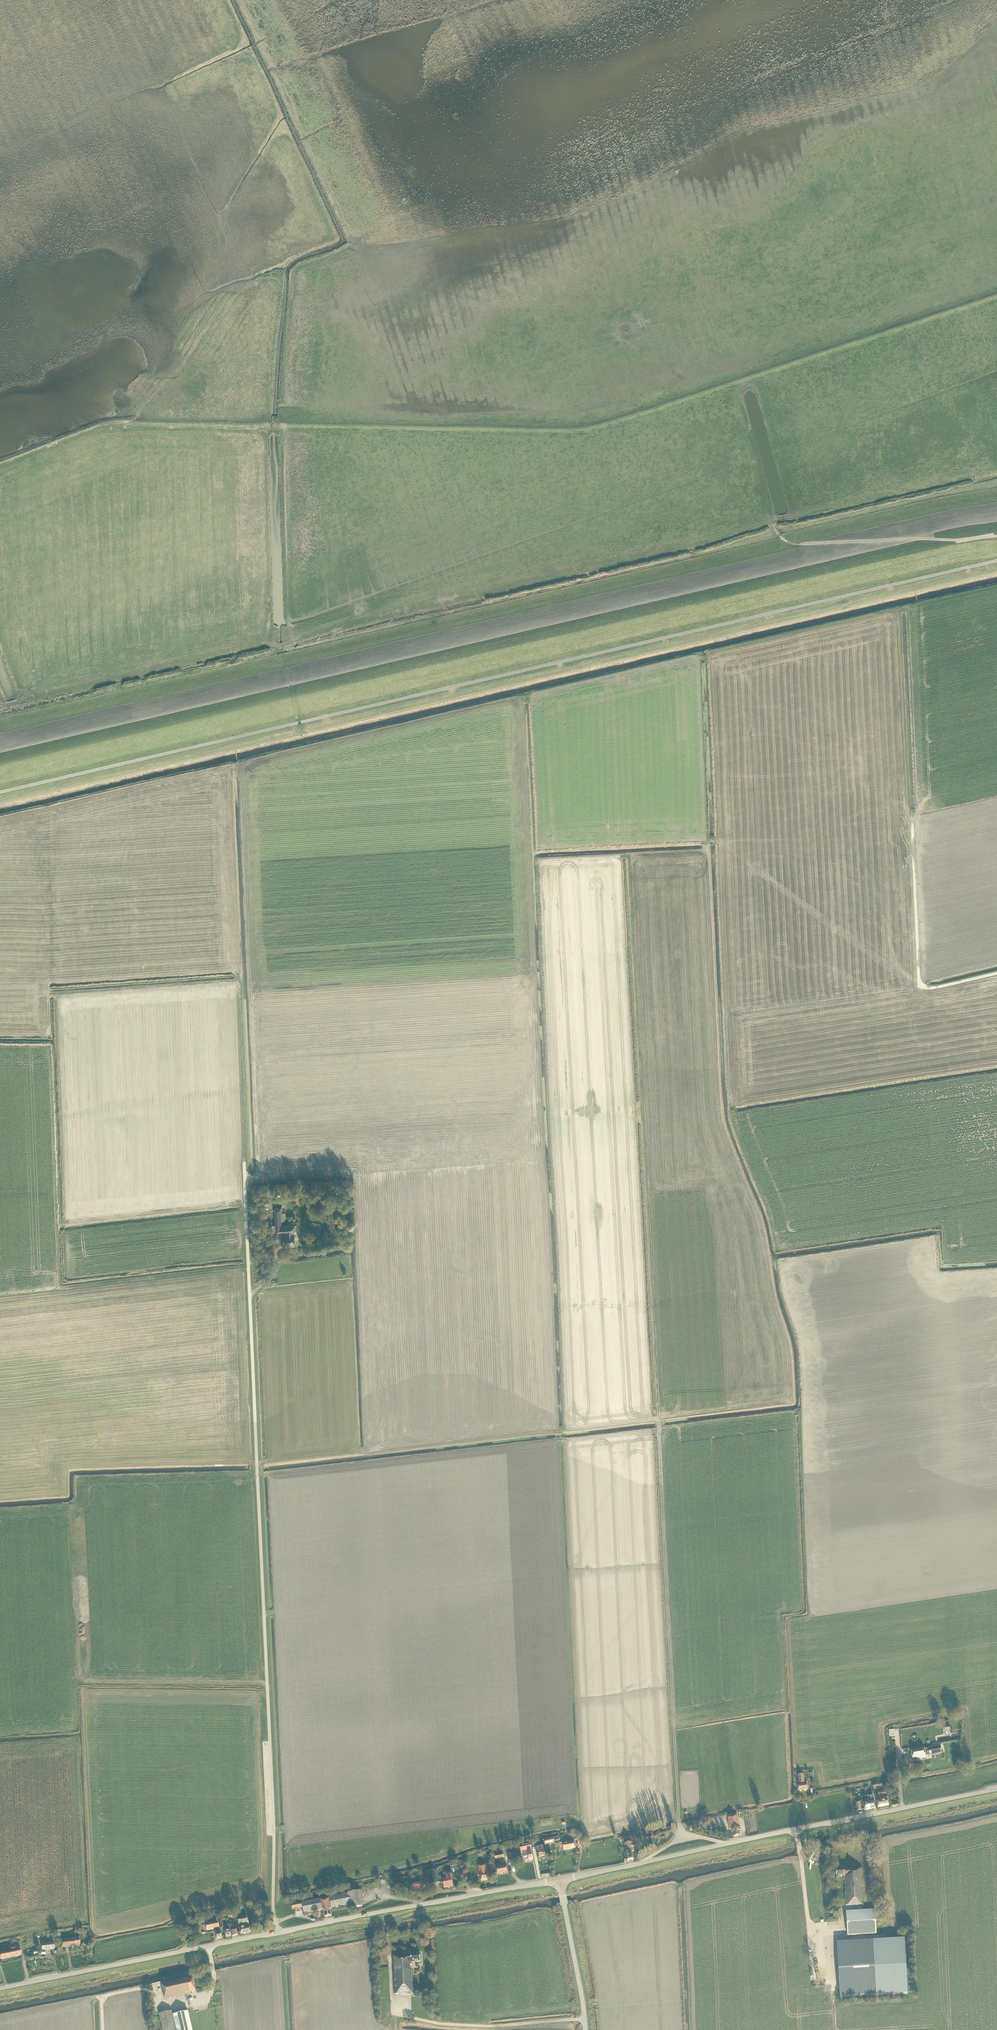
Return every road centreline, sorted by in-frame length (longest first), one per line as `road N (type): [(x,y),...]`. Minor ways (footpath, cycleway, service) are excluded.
road 1 (unclassified): [(0,792),(996,560)]
road 2 (track): [(683,1838),(643,1137)]
road 3 (tertiary): [(0,1989),(559,1880)]
road 4 (tertiary): [(559,1880),(996,1789)]
road 5 (track): [(996,973),(936,988),(921,983),(912,823)]
road 6 (tertiary): [(585,2029),(559,1880)]

